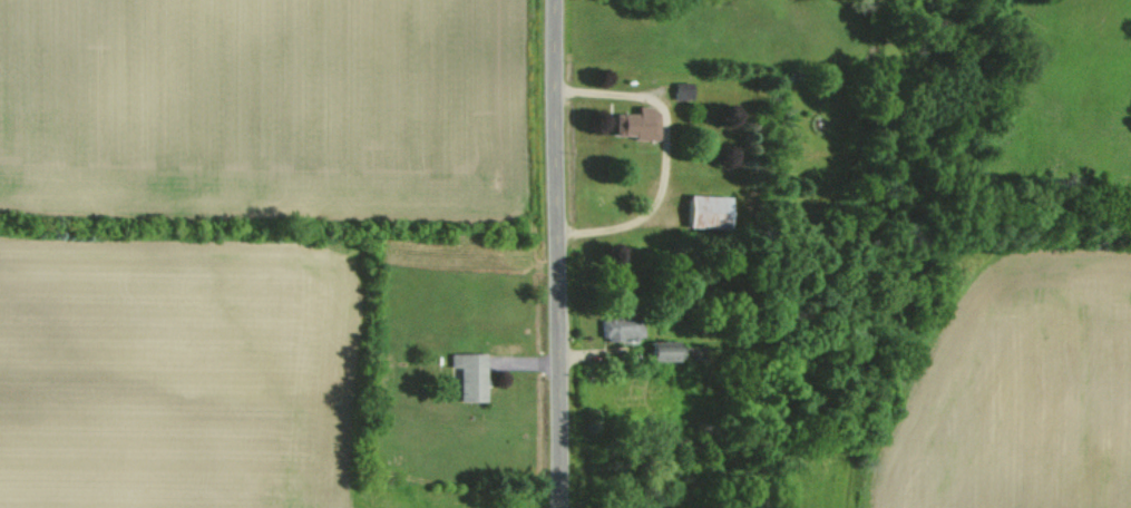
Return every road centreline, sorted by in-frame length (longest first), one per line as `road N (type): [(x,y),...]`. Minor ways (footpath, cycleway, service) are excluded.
road 1 (tertiary): [(558,507),(554,0)]

